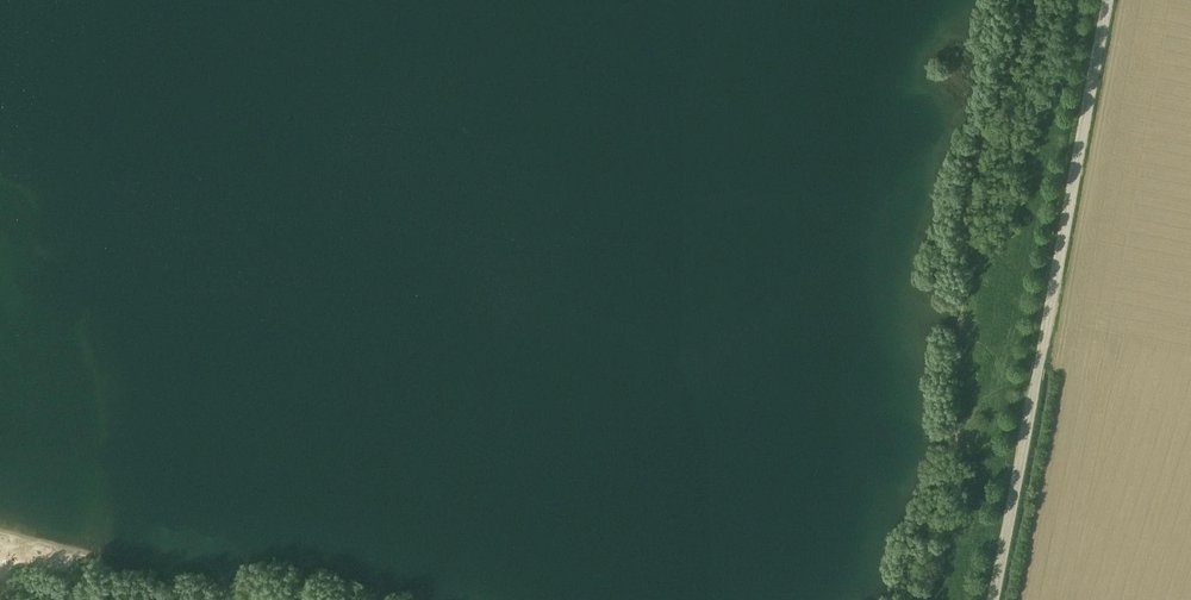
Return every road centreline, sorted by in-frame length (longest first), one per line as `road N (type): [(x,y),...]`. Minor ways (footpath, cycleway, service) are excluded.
road 1 (unclassified): [(1108,0),(996,599)]

